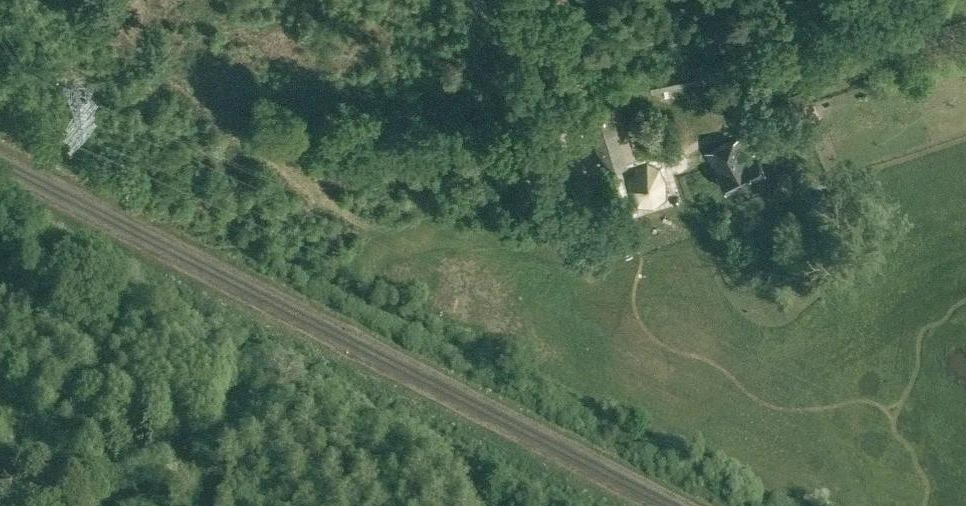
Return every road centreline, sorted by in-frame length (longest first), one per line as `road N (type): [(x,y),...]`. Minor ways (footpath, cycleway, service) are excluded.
road 1 (track): [(92,0),(251,150),(391,237),(428,245),(548,245),(553,191),(587,71)]
road 2 (track): [(928,0),(822,59),(709,99),(673,103),(625,91),(473,0)]
road 3 (track): [(49,505),(79,483),(147,459),(178,467),(200,505)]

